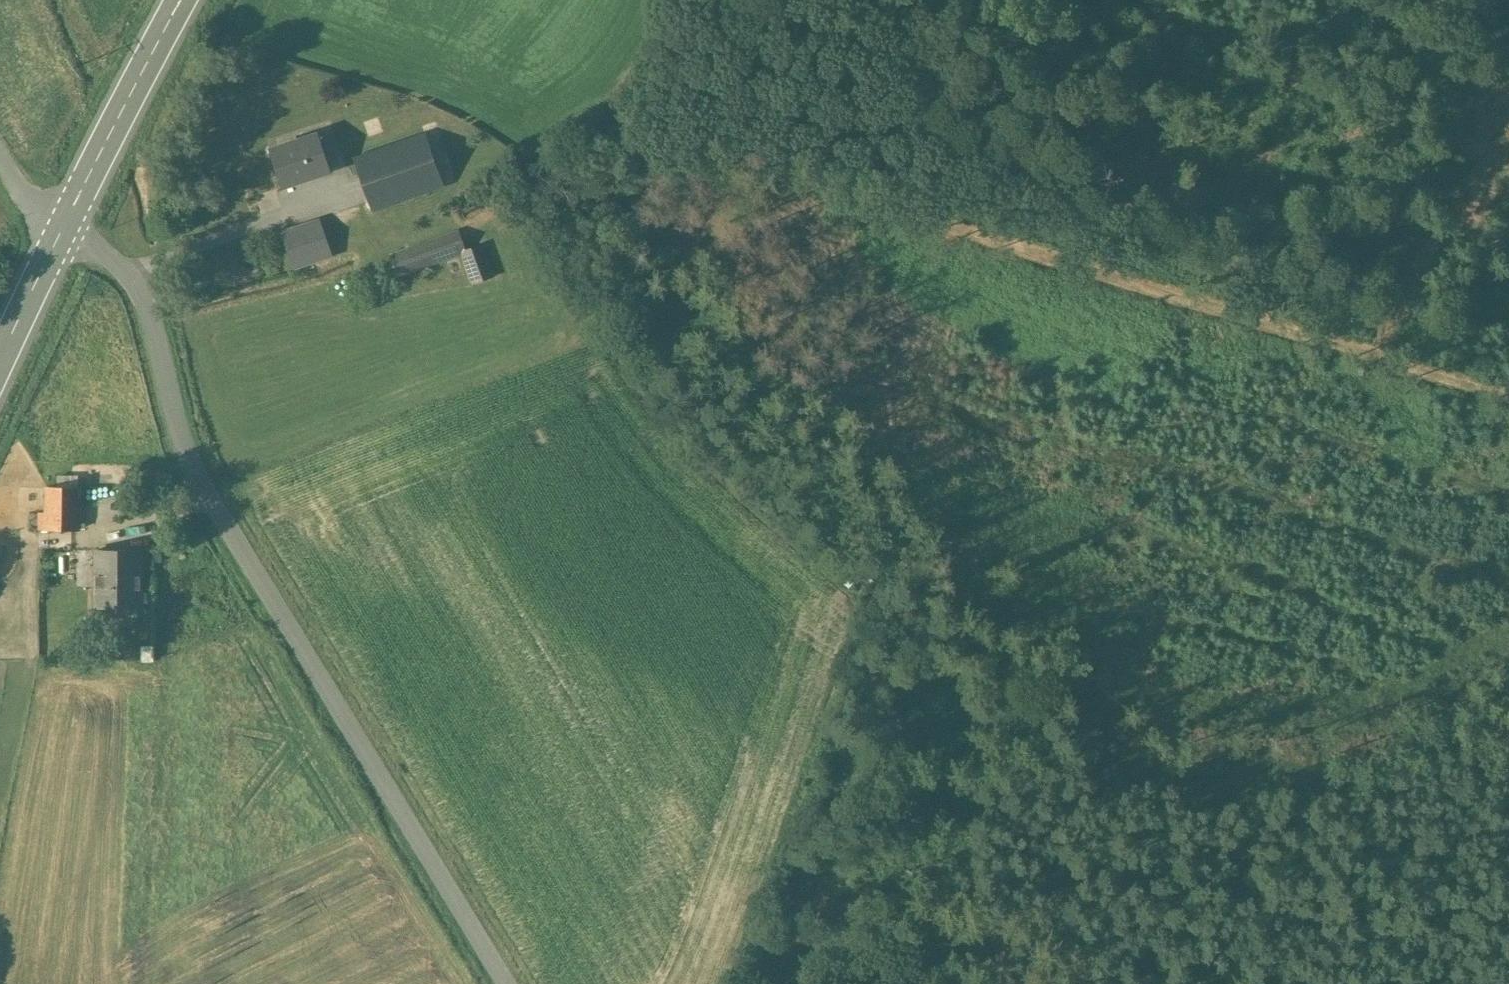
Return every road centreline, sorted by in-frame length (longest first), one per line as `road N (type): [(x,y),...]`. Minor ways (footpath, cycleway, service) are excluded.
road 1 (unclassified): [(68,231),(141,302),(198,483),(501,983)]
road 2 (secondary): [(68,231),(180,0)]
road 3 (secondary): [(0,365),(56,251)]

